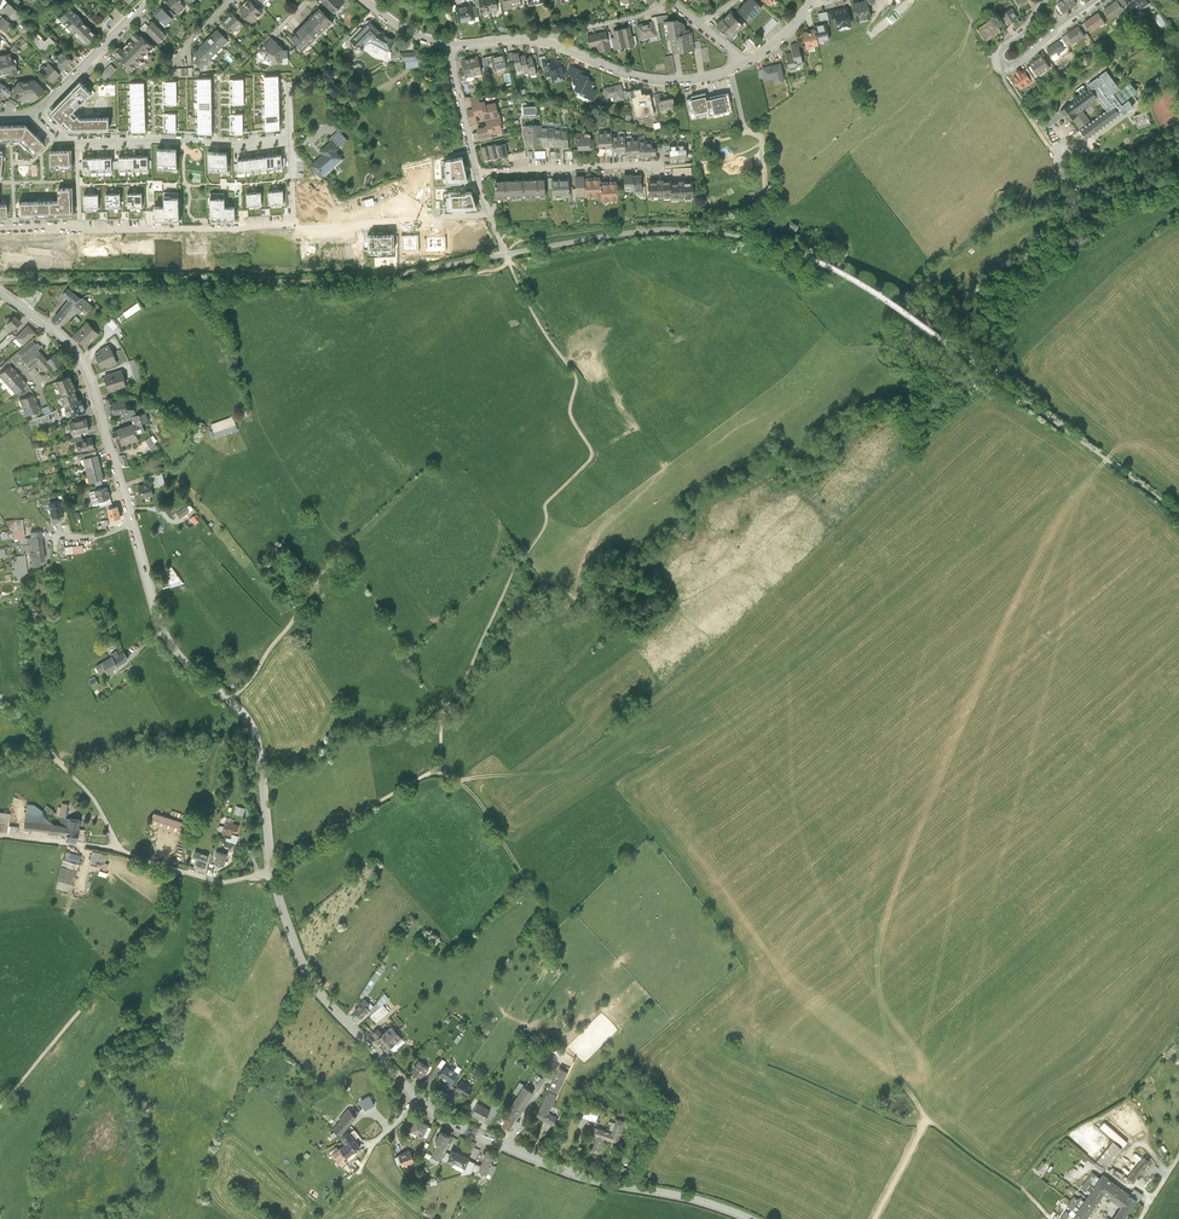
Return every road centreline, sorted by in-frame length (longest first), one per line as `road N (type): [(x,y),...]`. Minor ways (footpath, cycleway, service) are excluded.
road 1 (tertiary): [(272,870),(254,732),(163,630),(85,365),(66,339),(0,292)]
road 2 (tertiary): [(749,1218),(581,1175),(435,1112),(324,1001),(302,960),(272,870)]
road 3 (track): [(507,256),(576,379),(569,410),(592,454),(546,502),(543,530),(444,709),(443,728)]
road 4 (residential): [(0,227),(292,223)]
road 5 (track): [(1021,1187),(935,1125),(892,1118),(769,1062)]
road 6 (unclassified): [(272,870),(224,884),(119,851),(95,801),(62,766)]
road 7 (track): [(443,728),(435,770),(272,870)]
road 8 (residential): [(64,140),(289,136)]
road 9 (residential): [(540,40),(651,78),(700,77),(746,63)]
road 10 (residential): [(1046,0),(1001,49),(1003,66),(1017,65),(1101,0)]
road 11 (residential): [(490,213),(348,231),(300,231),(292,223)]
road 12 (residential): [(477,173),(665,166)]
road 13 (track): [(230,700),(339,548)]
road 14 (residential): [(39,108),(149,0)]
road 15 (residential): [(672,0),(540,40)]
road 16 (track): [(441,764),(479,803),(520,874)]
road 17 (track): [(507,256),(500,268),(383,288)]
road 18 (residential): [(449,45),(477,173)]
road 19 (track): [(119,851),(0,836)]

